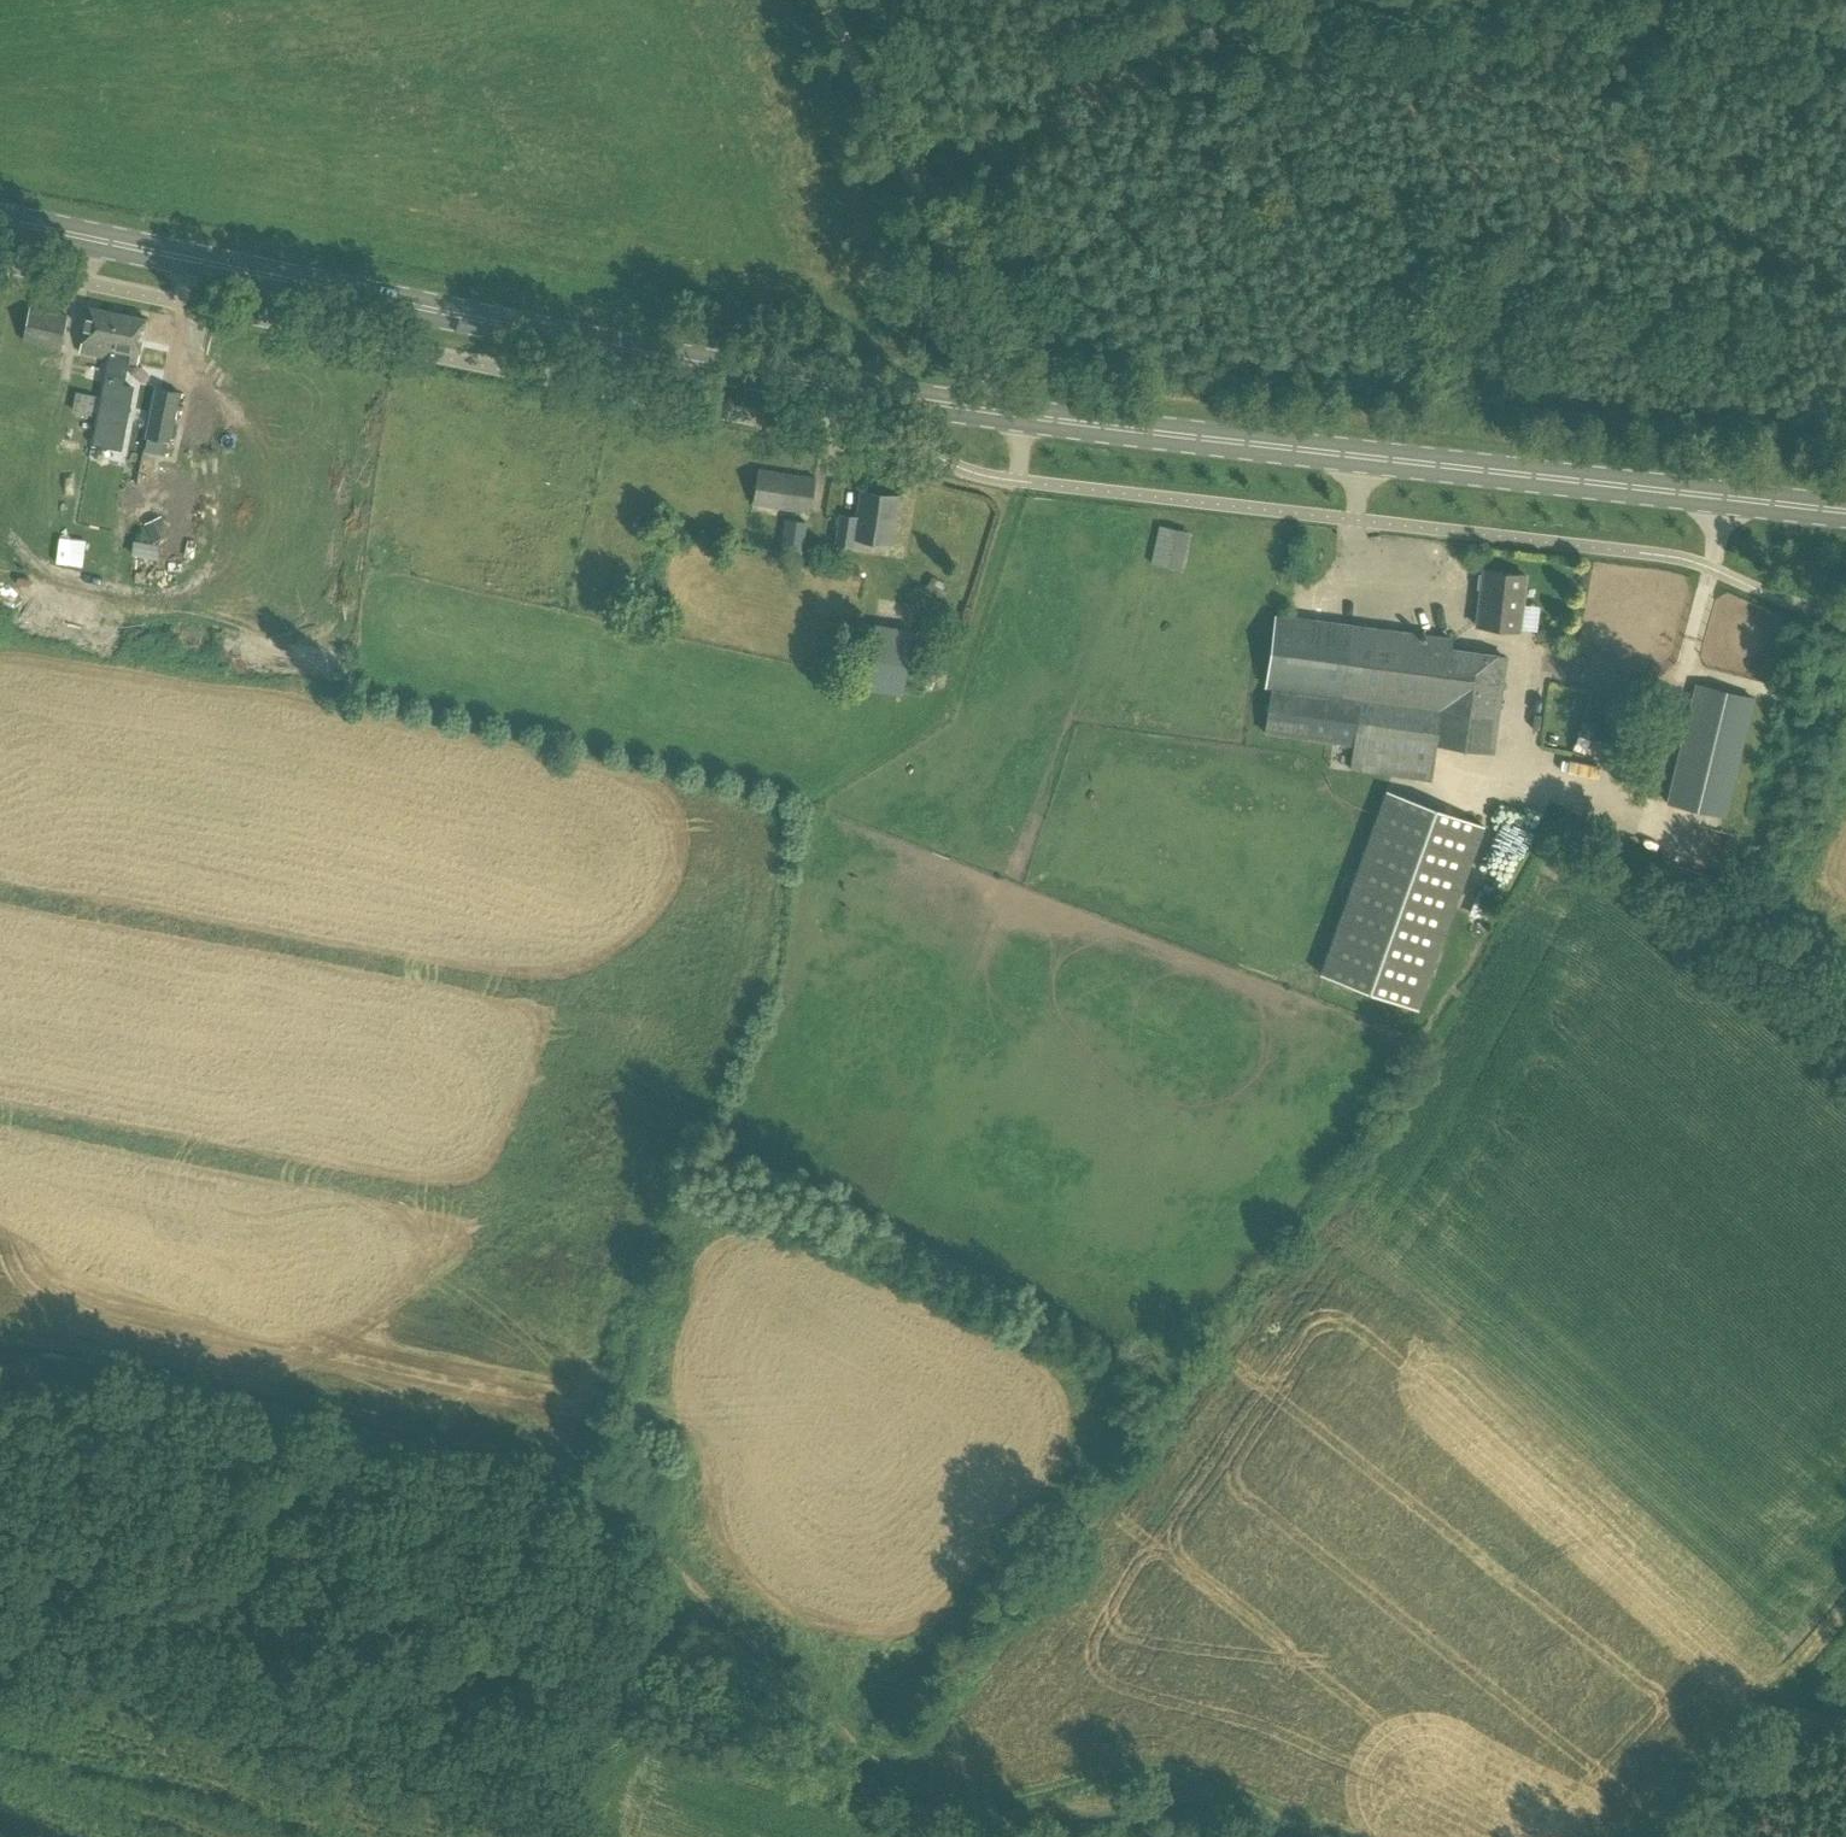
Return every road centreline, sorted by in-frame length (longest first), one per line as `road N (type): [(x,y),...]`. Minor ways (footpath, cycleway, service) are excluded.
road 1 (primary): [(1845,517),(833,391),(0,221)]
road 2 (track): [(824,0),(1020,417)]

